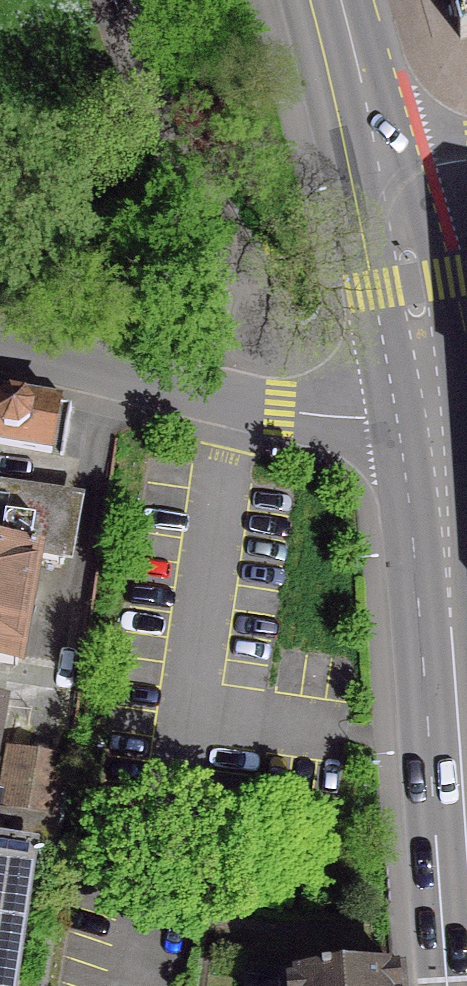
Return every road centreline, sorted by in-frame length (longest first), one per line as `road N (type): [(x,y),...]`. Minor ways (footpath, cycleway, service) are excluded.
road 1 (primary): [(466,974),(421,415)]
road 2 (residential): [(0,341),(329,416),(421,415)]
road 3 (primary): [(421,415),(405,286),(380,178)]
road 4 (primary): [(380,178),(327,0)]

